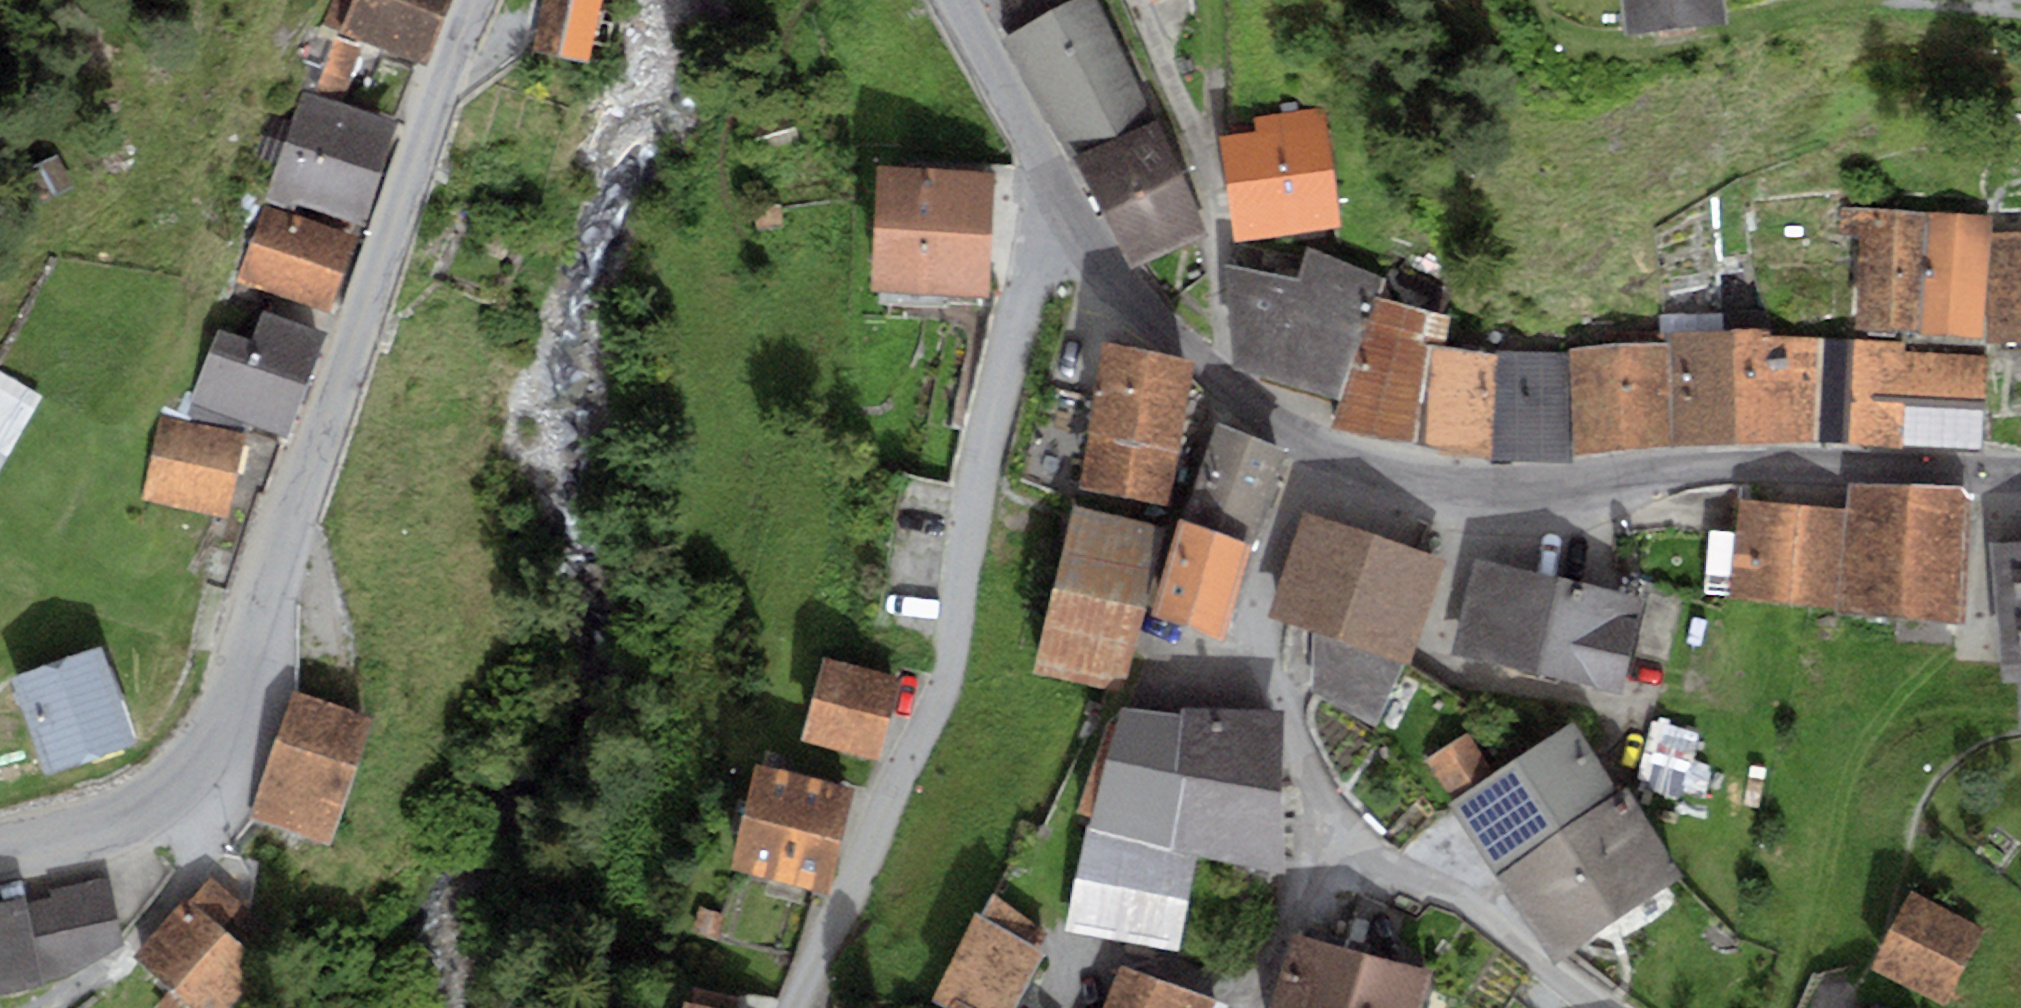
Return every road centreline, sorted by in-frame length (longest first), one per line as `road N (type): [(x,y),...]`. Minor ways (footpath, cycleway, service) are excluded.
road 1 (residential): [(1054,179),(985,454),(952,658),(794,1007)]
road 2 (secondary): [(184,791),(225,728),(469,0)]
road 3 (residential): [(1317,451),(1263,620),(1266,667),(1302,770),(1333,824),(1471,909),(1605,1007)]
road 4 (secondary): [(1317,451),(1449,485),(1573,493),(1739,473),(2020,481)]
road 5 (track): [(2020,12),(1905,1),(1826,6),(1661,41),(1596,46),(1564,37),(1532,0)]
road 6 (secondary): [(1054,179),(1146,312),(1317,451)]
road 7 (residential): [(43,1007),(133,947),(161,911),(191,855),(184,791)]
road 8 (track): [(1208,191),(1130,0)]
road 9 (secondary): [(953,0),(1054,179)]
road 10 (secondary): [(0,848),(78,834),(184,791)]
road 11 (track): [(1220,376),(1208,191)]

